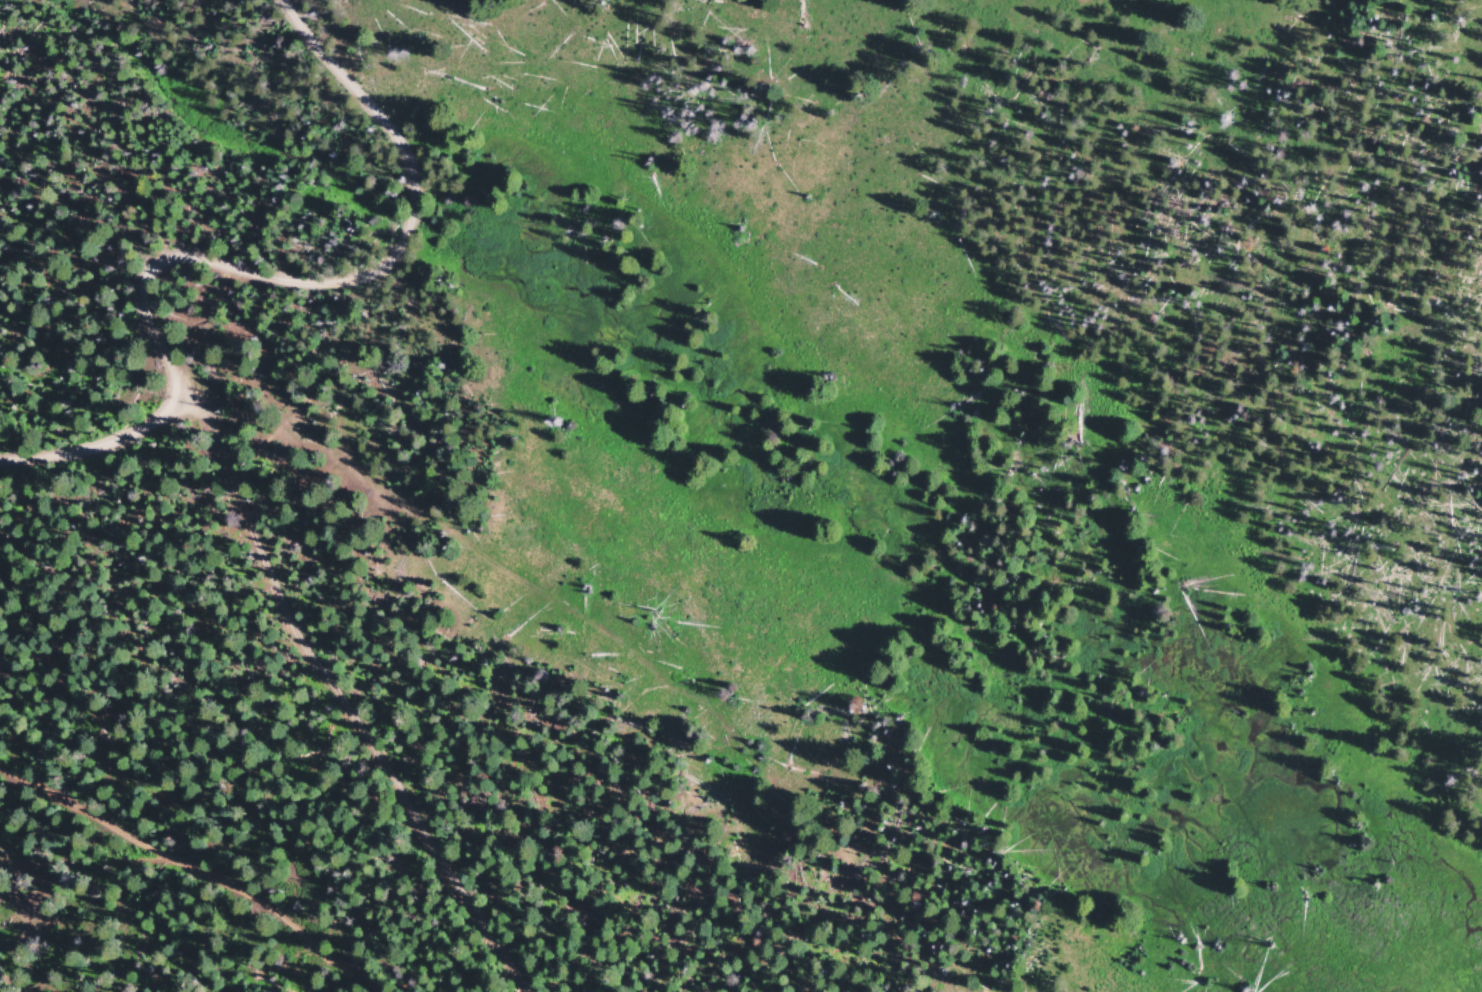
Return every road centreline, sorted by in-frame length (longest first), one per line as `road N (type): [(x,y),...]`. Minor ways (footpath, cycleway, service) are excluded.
road 1 (track): [(152,363),(221,331),(290,345),(407,386),(758,617),(845,702),(1018,991)]
road 2 (residential): [(400,197),(358,239),(213,252),(157,286),(152,363),(98,421),(0,450)]
road 3 (track): [(416,991),(294,865),(47,760),(0,719)]
road 4 (residential): [(400,197),(389,123),(304,0)]

